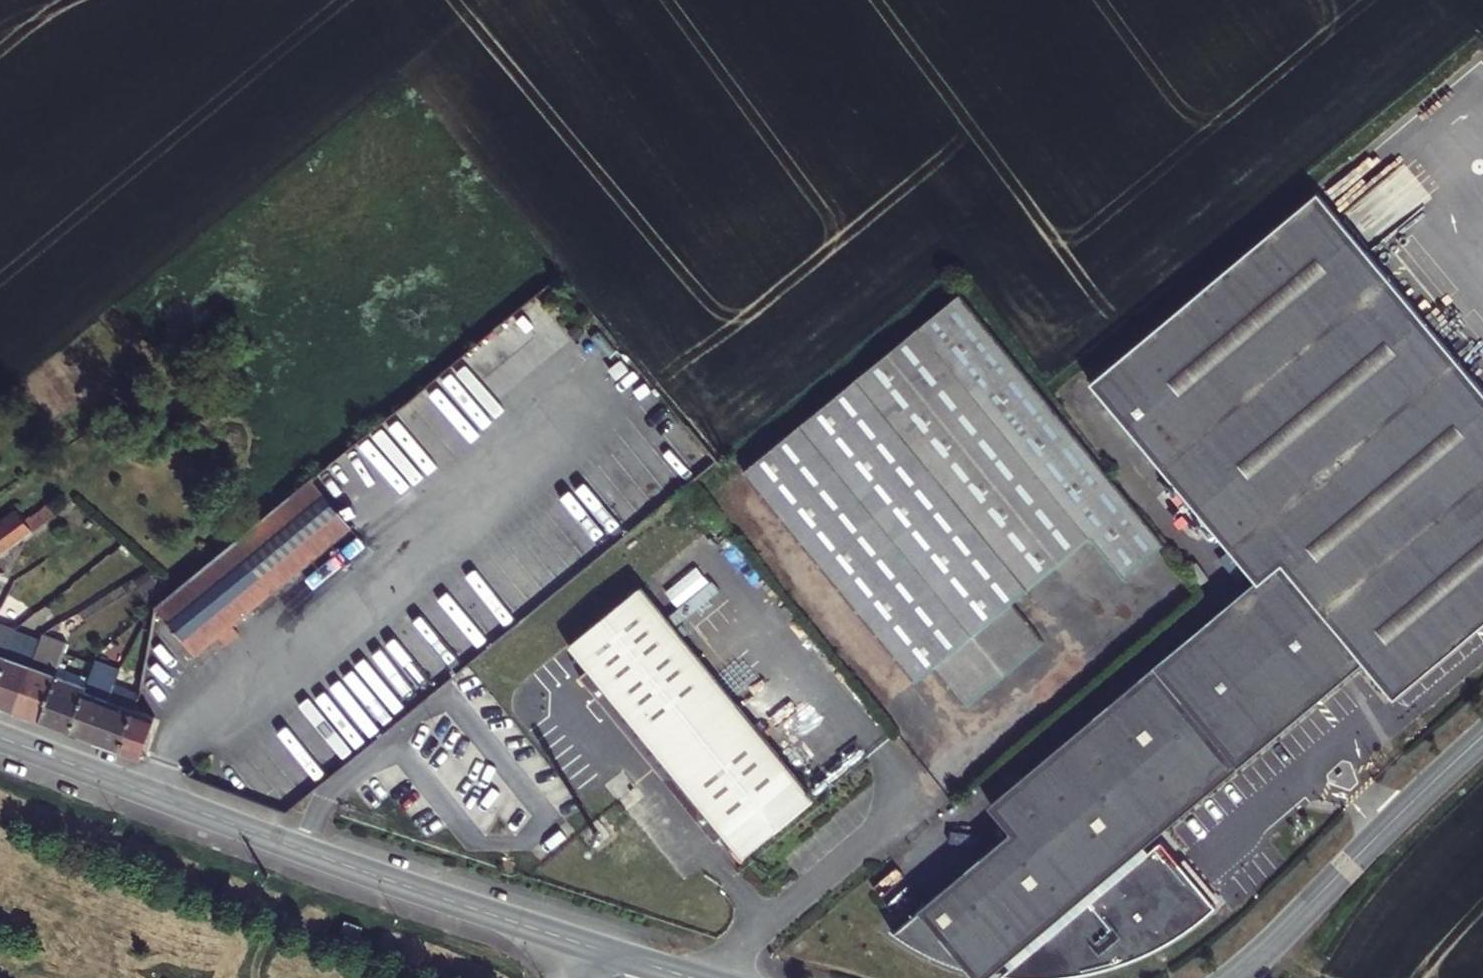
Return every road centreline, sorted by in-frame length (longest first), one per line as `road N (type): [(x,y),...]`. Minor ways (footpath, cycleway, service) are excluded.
road 1 (tertiary): [(587,945),(0,739)]
road 2 (tertiary): [(1482,736),(1231,977)]

